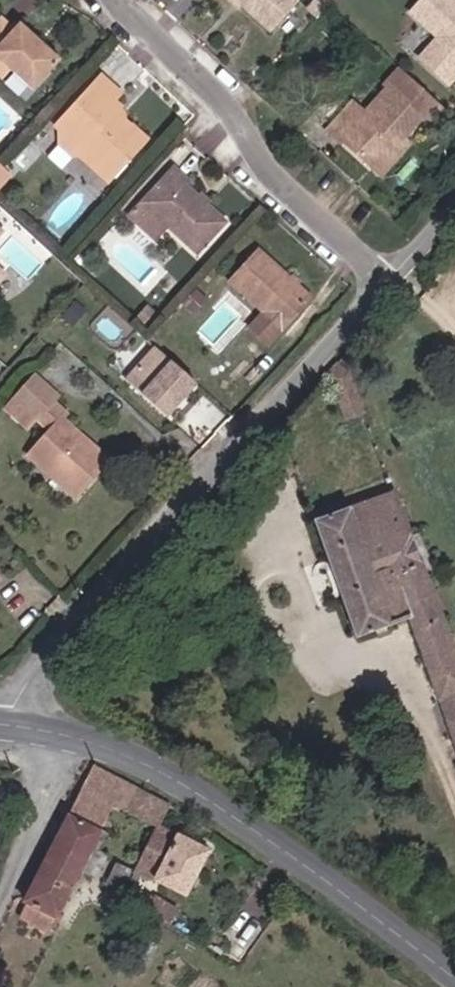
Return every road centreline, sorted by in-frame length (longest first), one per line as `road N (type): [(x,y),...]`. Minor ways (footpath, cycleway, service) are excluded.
road 1 (unclassified): [(13,722),(31,677),(98,598),(387,281)]
road 2 (tertiary): [(68,732),(143,758),(356,887),(454,970)]
road 3 (residential): [(387,281),(281,174),(246,113),(126,0)]
road 4 (residential): [(68,732),(55,794),(0,921)]

